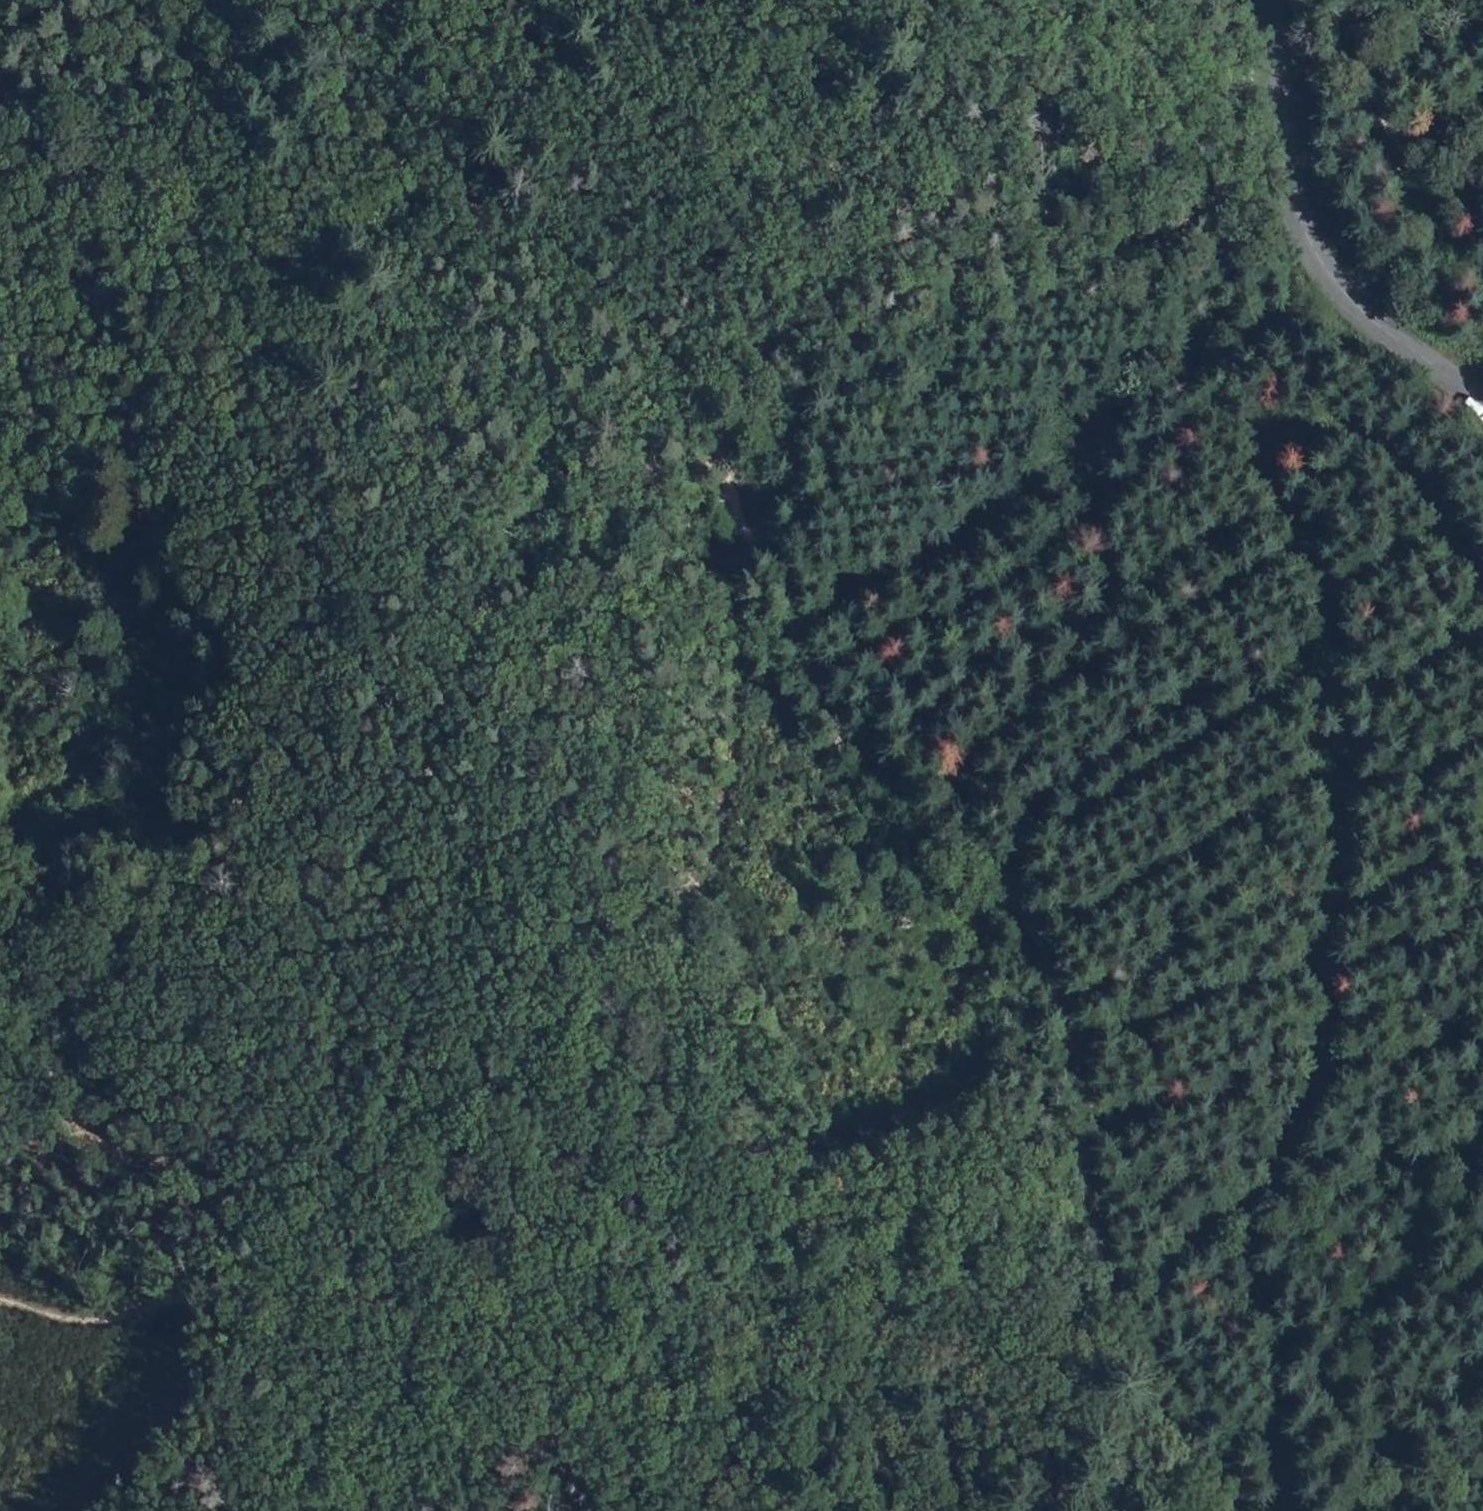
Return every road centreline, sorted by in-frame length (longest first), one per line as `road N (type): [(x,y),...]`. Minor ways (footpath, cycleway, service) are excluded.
road 1 (track): [(1214,1510),(1160,1453),(1098,1263),(1062,1011),(988,871),(846,763),(712,422),(603,286),(463,198),(234,200),(0,161)]
road 2 (secondary): [(1482,408),(1367,323),(1320,259),(1296,194),(1264,0)]

